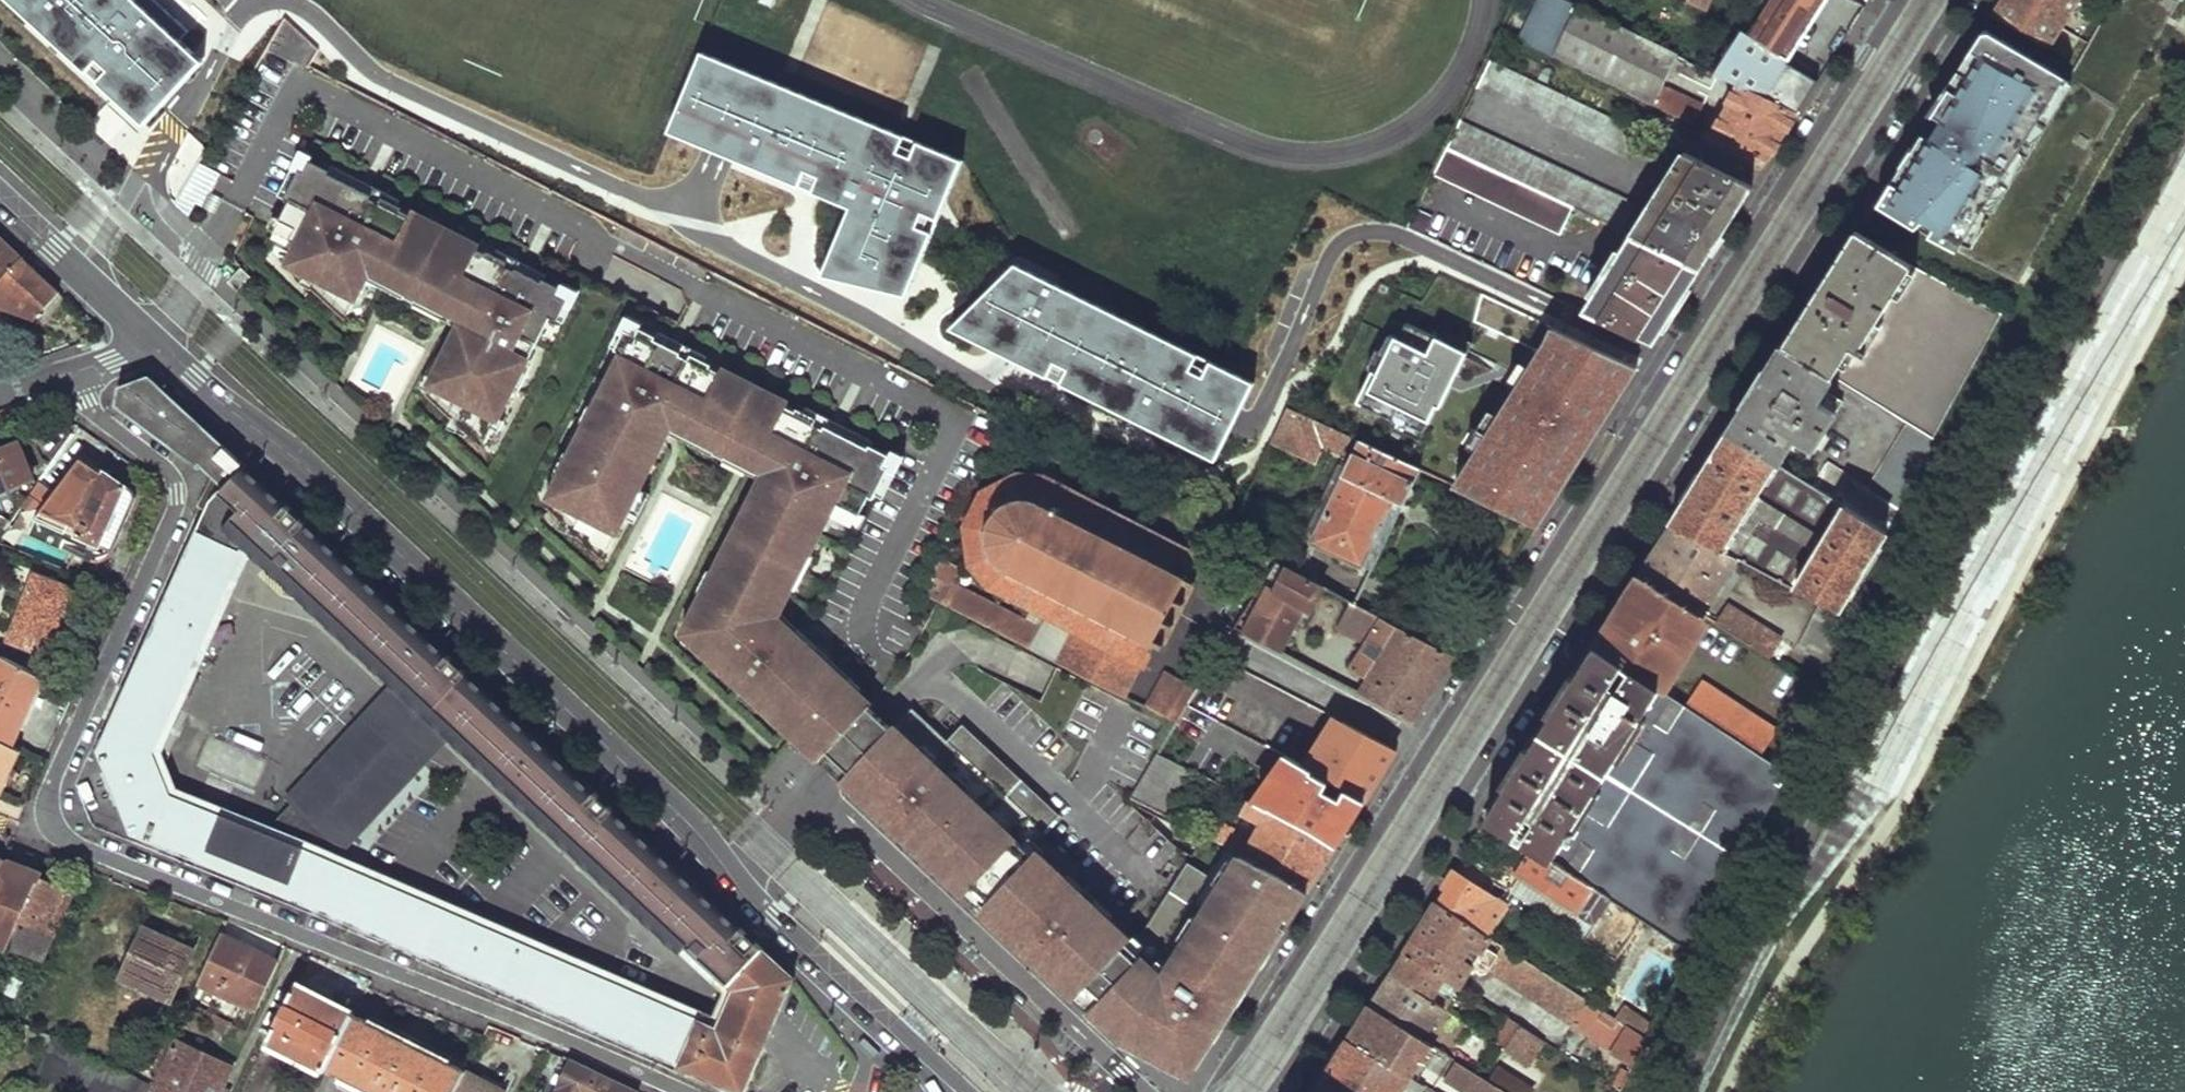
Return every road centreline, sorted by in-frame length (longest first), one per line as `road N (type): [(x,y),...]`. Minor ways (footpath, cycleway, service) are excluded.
road 1 (primary): [(1901,0),(1208,1091)]
road 2 (primary): [(1277,1091),(1960,0)]
road 3 (residential): [(63,378),(81,404),(167,474),(178,493),(56,781),(58,819),(86,845),(681,1091)]
road 4 (secondary): [(731,874),(679,814),(293,457),(146,337)]
road 5 (residential): [(1147,1091),(958,915),(809,792),(731,874)]
road 6 (secondary): [(946,1087),(731,874)]
road 7 (secondary): [(146,337),(0,199)]

